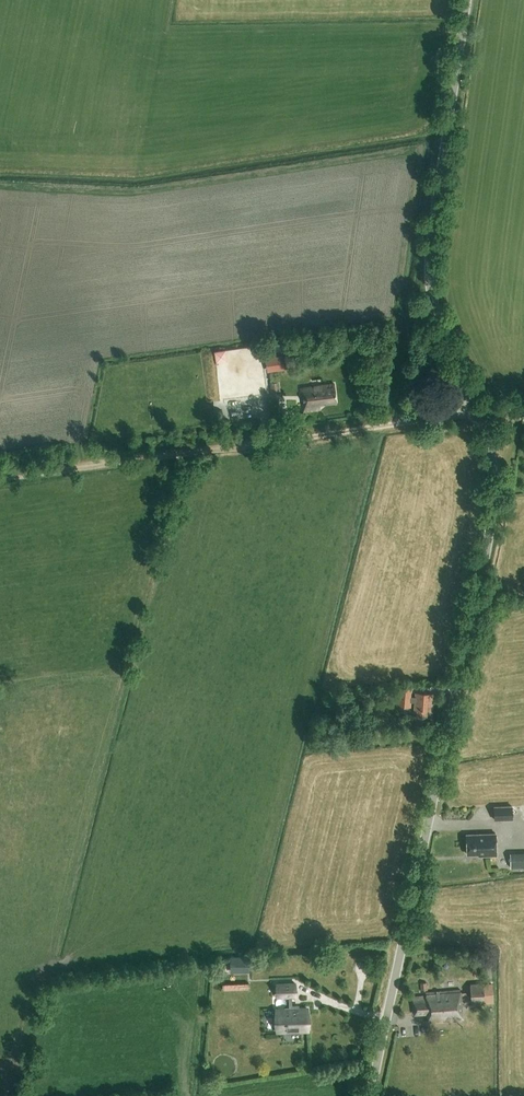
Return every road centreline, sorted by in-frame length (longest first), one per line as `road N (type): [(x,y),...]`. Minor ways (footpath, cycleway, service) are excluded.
road 1 (unclassified): [(370,1095),(493,511),(492,461),(476,412)]
road 2 (track): [(0,478),(476,412)]
road 3 (unclassified): [(476,412),(430,281),(467,0)]

